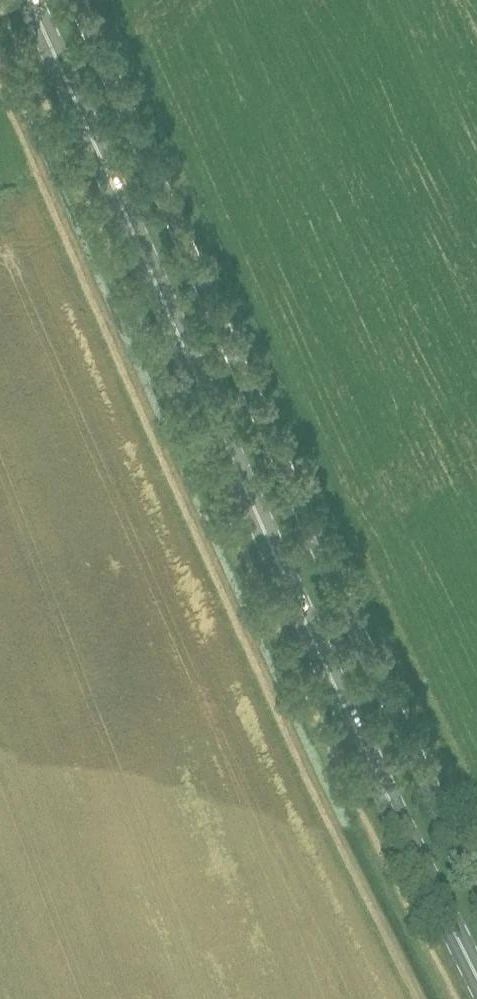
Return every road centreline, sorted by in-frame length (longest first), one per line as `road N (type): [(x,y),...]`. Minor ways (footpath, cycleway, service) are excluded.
road 1 (primary): [(476,976),(27,0)]
road 2 (unclassified): [(476,883),(76,0)]

